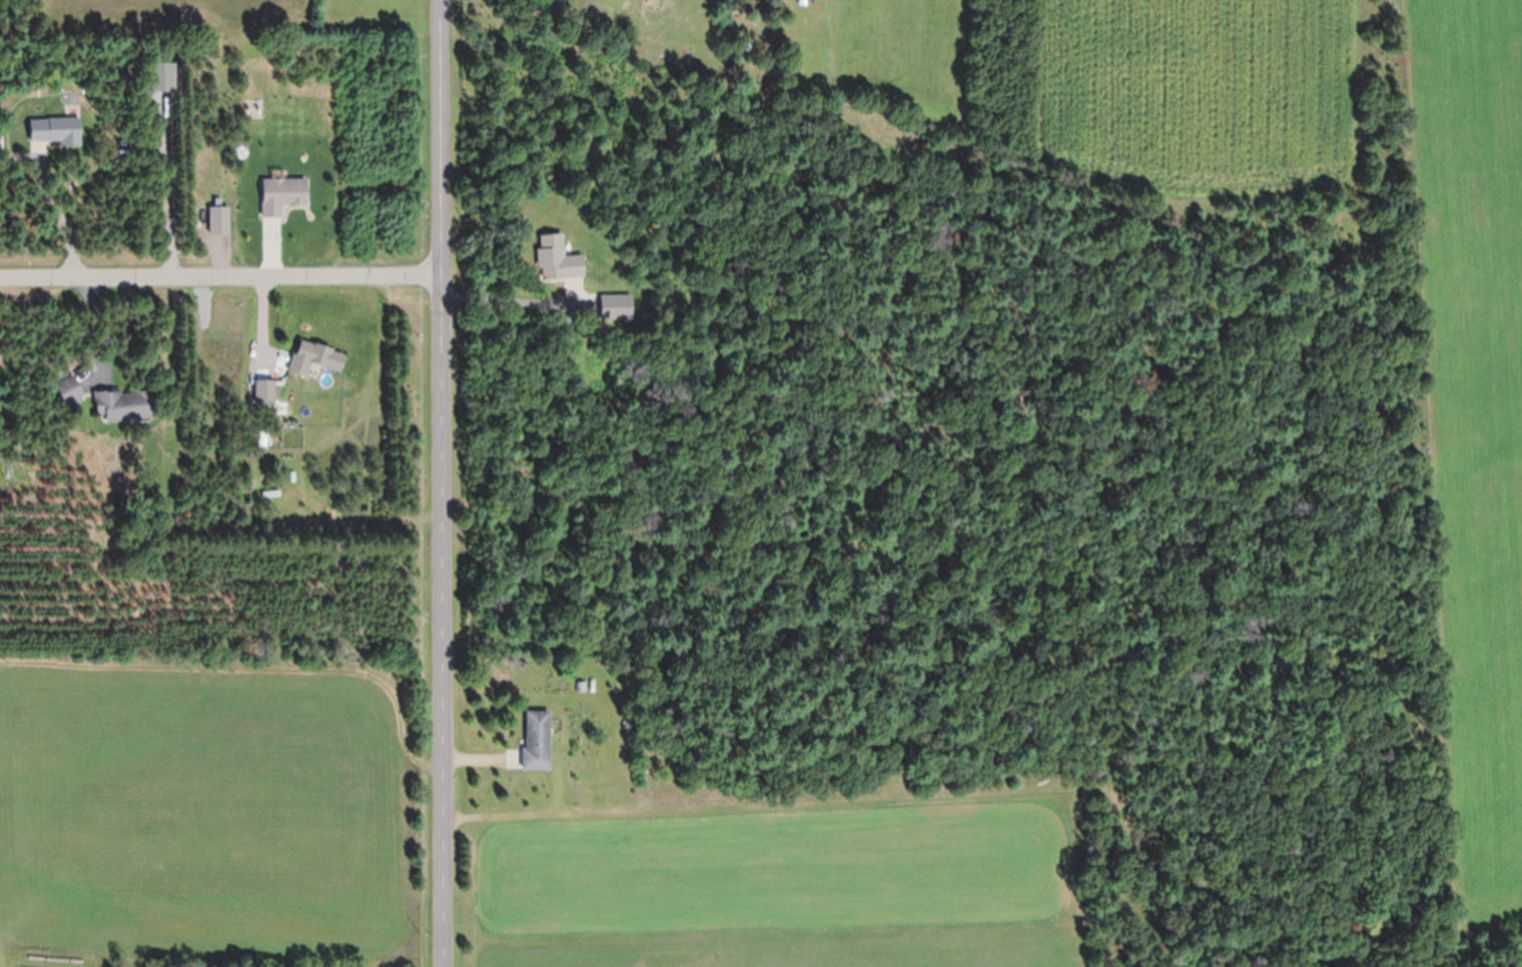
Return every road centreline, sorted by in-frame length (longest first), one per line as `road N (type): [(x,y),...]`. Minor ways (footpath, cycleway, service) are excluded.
road 1 (residential): [(445,966),(441,0)]
road 2 (residential): [(442,276),(0,278)]

